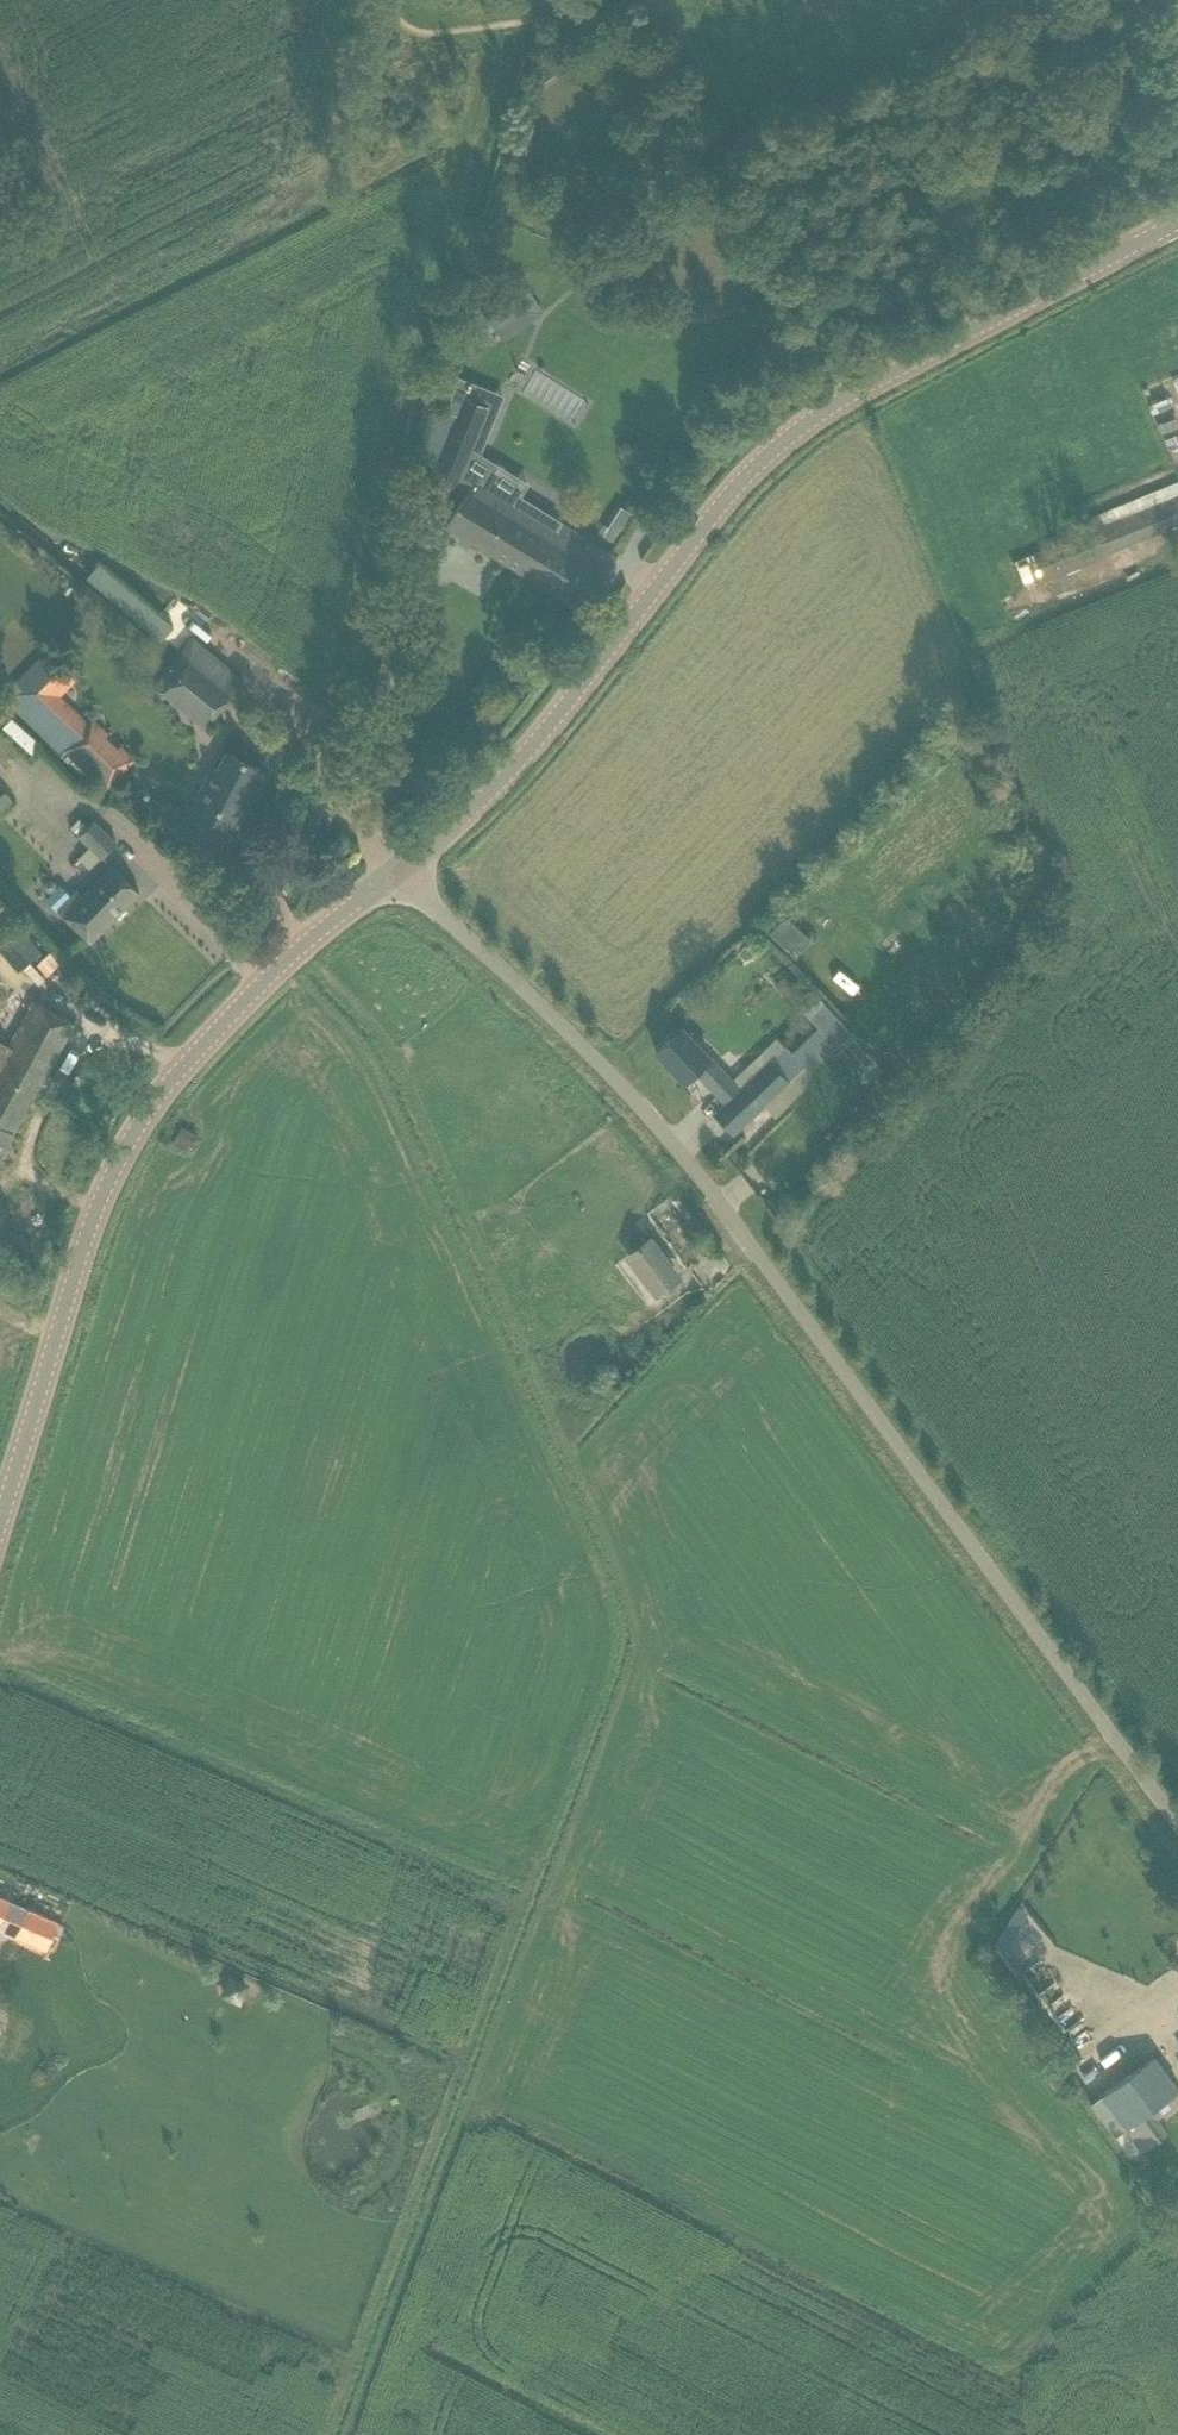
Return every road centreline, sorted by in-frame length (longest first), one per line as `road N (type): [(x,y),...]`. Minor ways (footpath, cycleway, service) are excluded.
road 1 (unclassified): [(1177,1823),(807,1322),(603,1063),(396,875)]
road 2 (tertiary): [(396,875),(492,789),(781,446),(893,373),(1177,222)]
road 3 (tertiary): [(0,1519),(98,1208),(135,1134),(217,1030),(396,875)]

